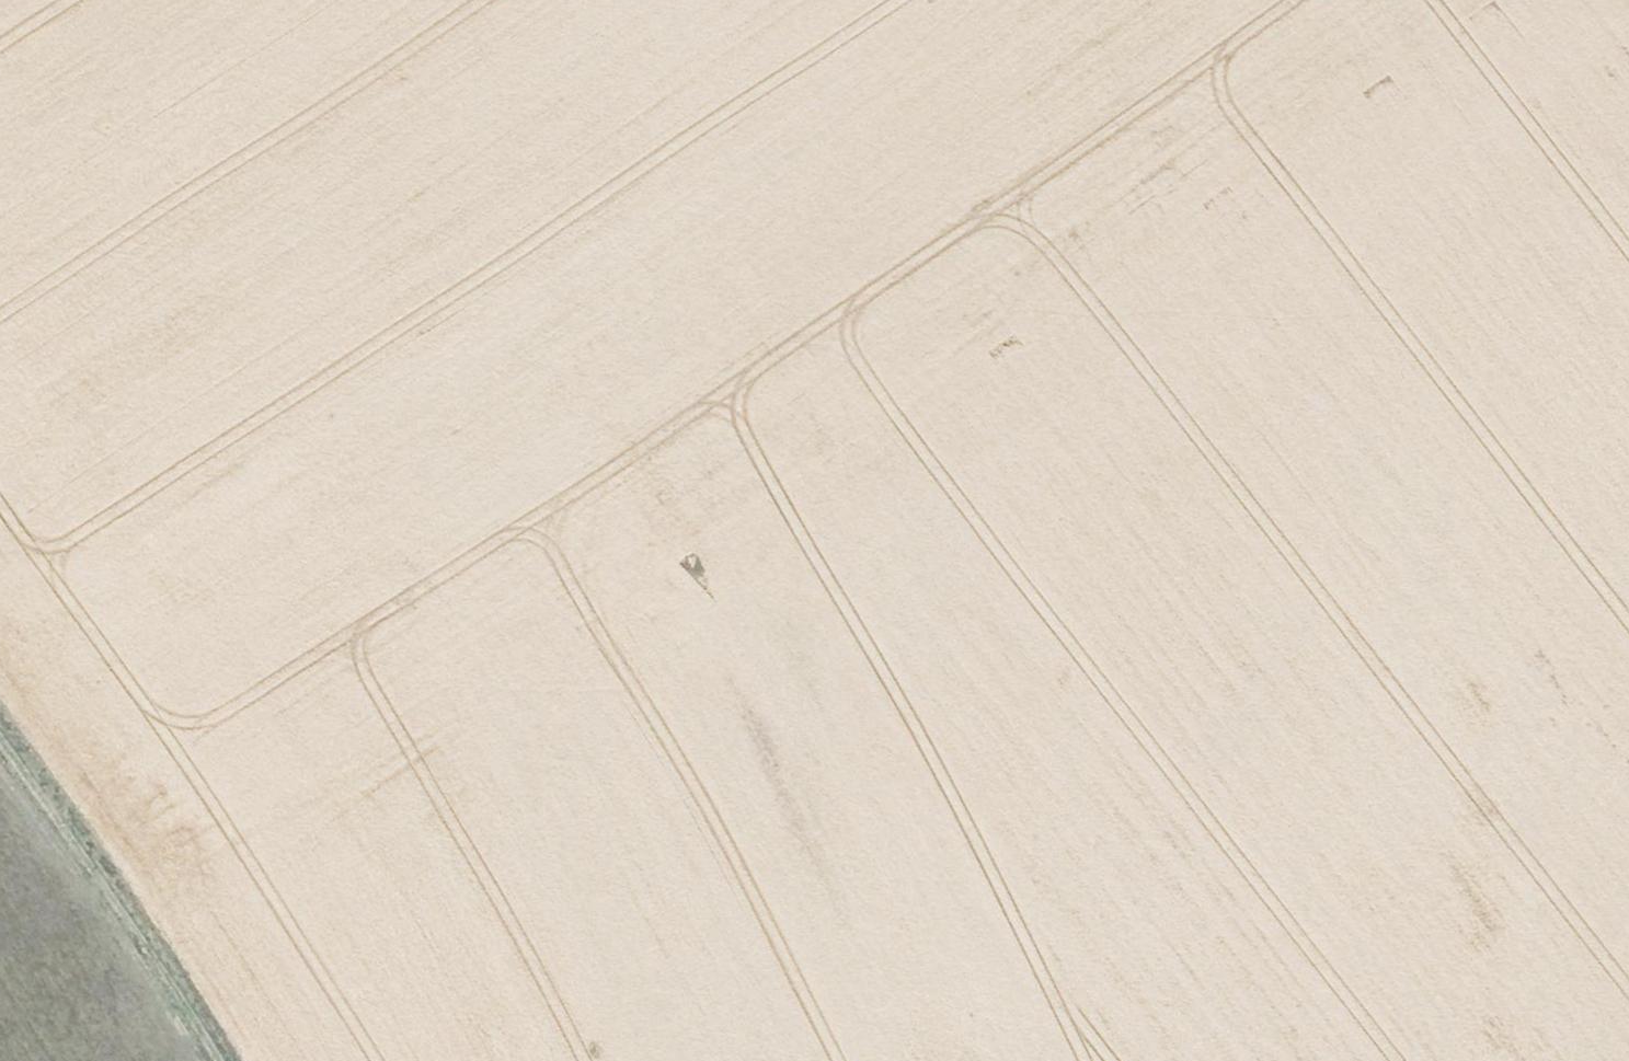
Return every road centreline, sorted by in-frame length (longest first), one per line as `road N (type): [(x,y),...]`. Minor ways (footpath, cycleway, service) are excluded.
road 1 (track): [(0,716),(232,1060)]

